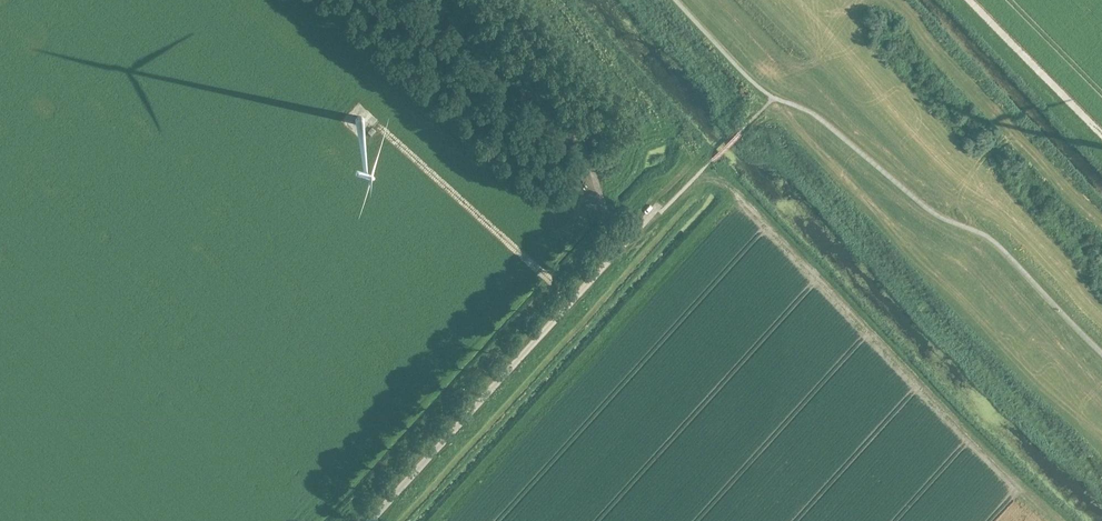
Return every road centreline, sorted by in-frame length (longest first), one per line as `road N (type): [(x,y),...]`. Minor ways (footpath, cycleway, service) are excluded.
road 1 (residential): [(369,520),(654,211)]
road 2 (track): [(620,247),(579,126),(436,0)]

